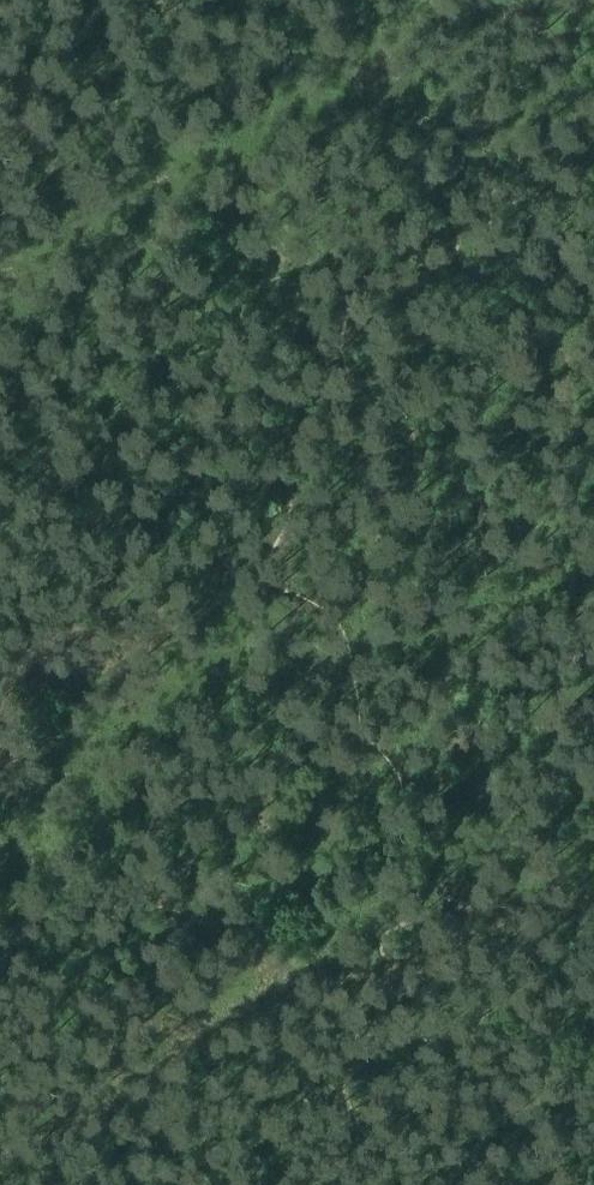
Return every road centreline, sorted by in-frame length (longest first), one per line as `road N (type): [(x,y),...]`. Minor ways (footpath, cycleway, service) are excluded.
road 1 (track): [(0,1132),(34,1126),(223,988),(593,887)]

